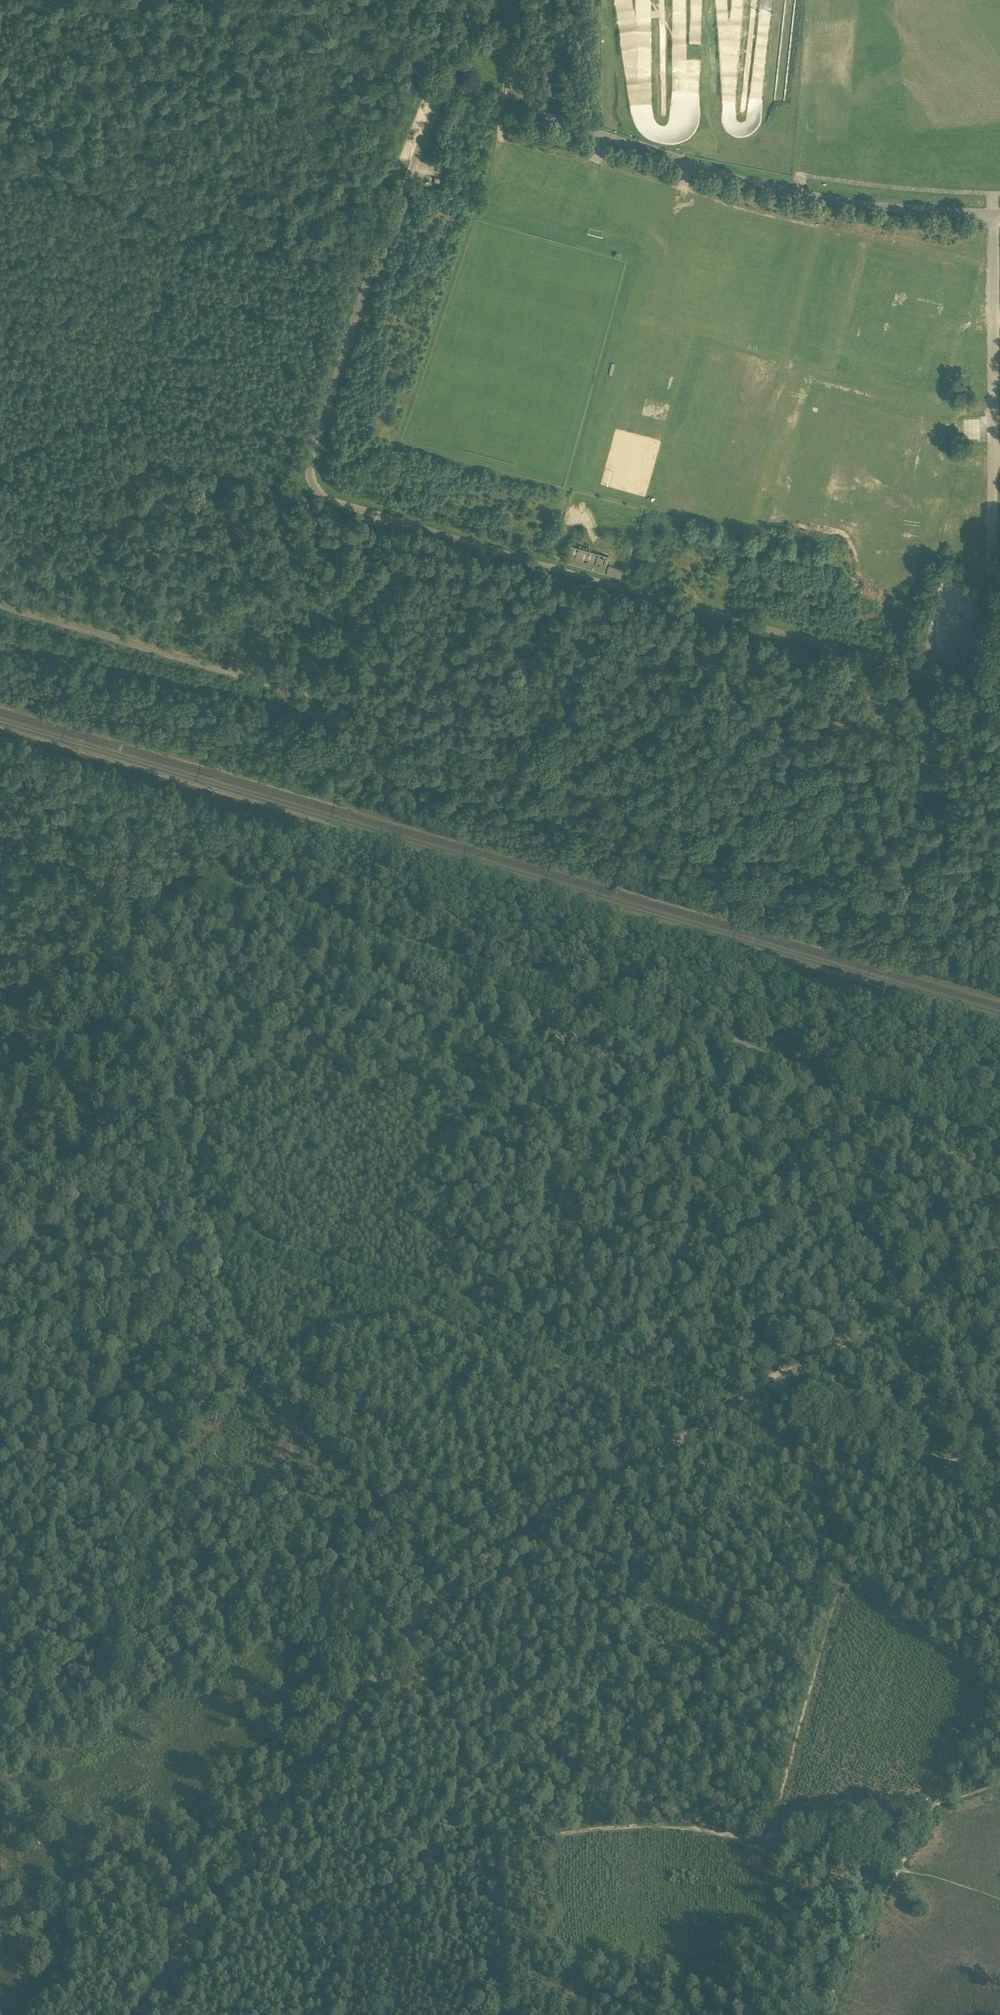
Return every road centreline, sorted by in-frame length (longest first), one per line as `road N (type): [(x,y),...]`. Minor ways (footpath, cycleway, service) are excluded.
road 1 (unclassified): [(979,688),(316,491),(310,466),(363,293),(451,71),(470,50),(508,46)]
road 2 (unclassified): [(141,2014),(427,1612),(496,1555),(999,1252)]
road 3 (track): [(317,699),(999,906)]
road 4 (unclassified): [(508,46),(529,99),(589,130),(789,192),(993,213)]
road 5 (track): [(0,1736),(79,1686),(311,1585),(329,1552),(392,1567),(407,1588),(409,1611)]
road 6 (track): [(422,1867),(531,1838),(667,1827),(897,1869)]
road 7 (track): [(227,673),(275,536),(275,487),(0,405)]
road 8 (track): [(553,1365),(876,1436),(999,1476)]
road 9 (track): [(876,1436),(769,1841)]
road 10 (unclassified): [(999,571),(991,546),(993,213)]
road 11 (track): [(231,1232),(254,1252),(437,1303),(500,1347),(553,1365)]
road 12 (track): [(294,692),(273,701),(0,644)]
road 13 (track): [(181,2014),(256,1921),(422,1867)]
road 14 (track): [(422,1867),(504,1630)]
road 15 (track): [(999,1683),(897,1869)]
road 16 (track): [(369,511),(317,699)]
road 17 (track): [(178,1159),(0,1229)]
road 18 (track): [(897,1869),(819,2014)]
road 19 (track): [(770,1835),(932,1806)]
road 20 (track): [(178,1159),(151,1000)]
road 21 (track): [(0,1041),(151,1000)]
road 22 (track): [(384,2014),(422,1867)]

